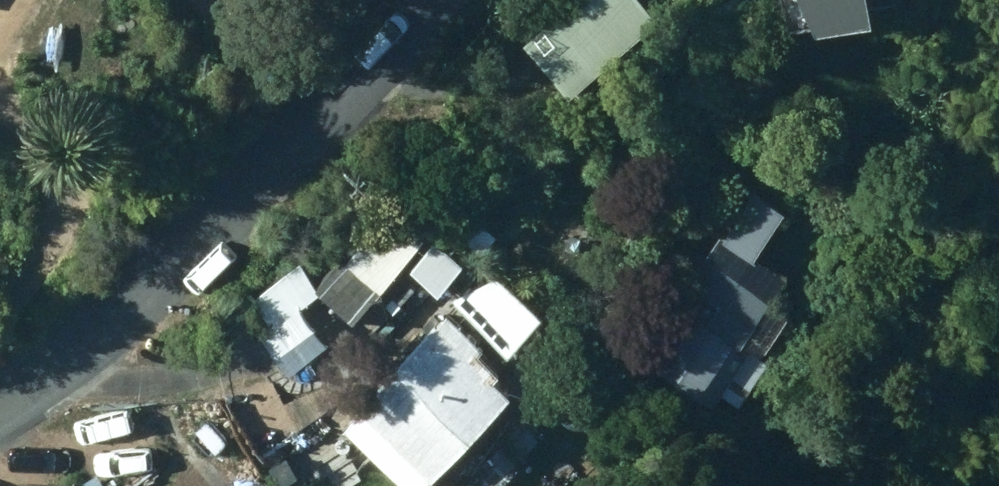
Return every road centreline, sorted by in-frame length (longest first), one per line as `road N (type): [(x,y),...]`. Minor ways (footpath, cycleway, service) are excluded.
road 1 (residential): [(432,0),(116,317),(0,399)]

